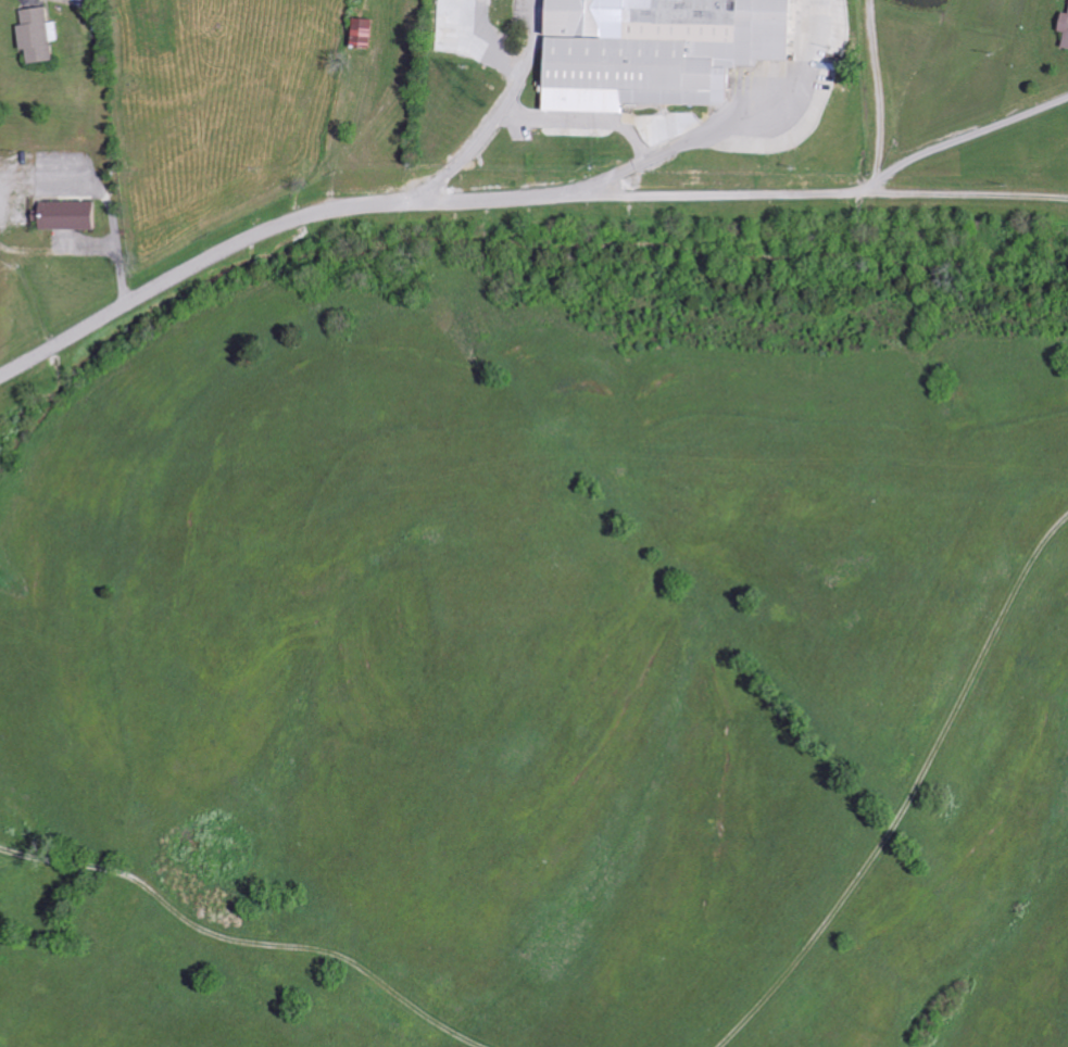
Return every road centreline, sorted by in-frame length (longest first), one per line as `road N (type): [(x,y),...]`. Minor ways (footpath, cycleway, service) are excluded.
road 1 (residential): [(0,371),(208,257),(302,216),(587,188),(768,97)]

